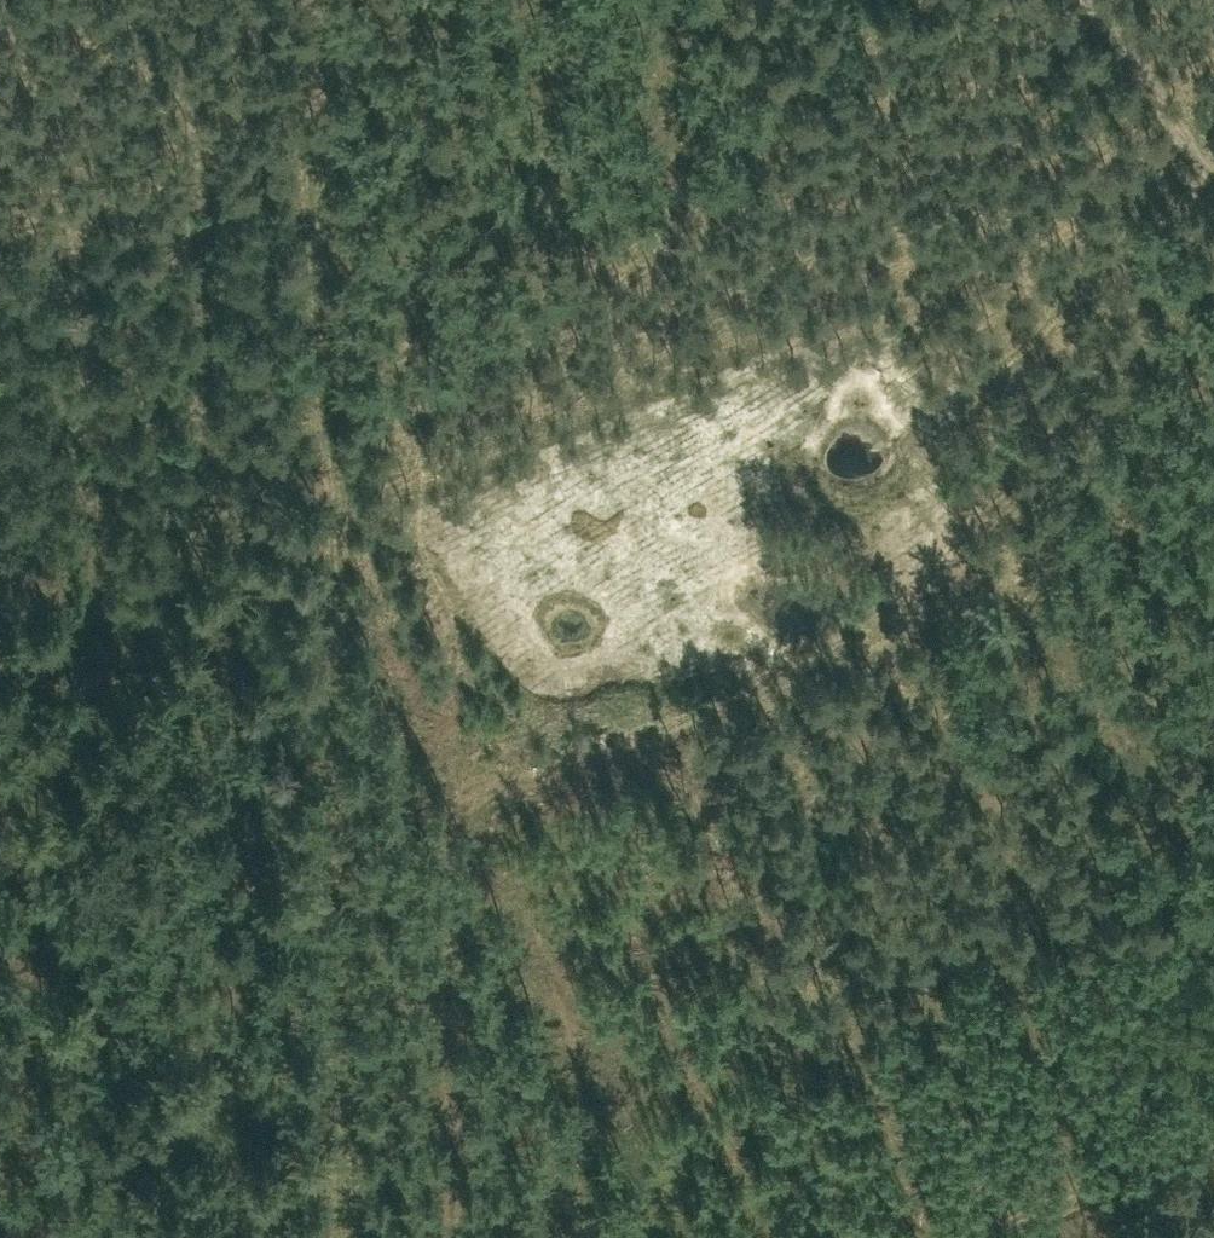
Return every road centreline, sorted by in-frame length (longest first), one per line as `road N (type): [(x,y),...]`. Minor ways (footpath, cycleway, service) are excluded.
road 1 (track): [(362,0),(358,154),(0,237)]
road 2 (track): [(968,1237),(1213,1129)]
road 3 (track): [(1213,190),(1086,0)]

